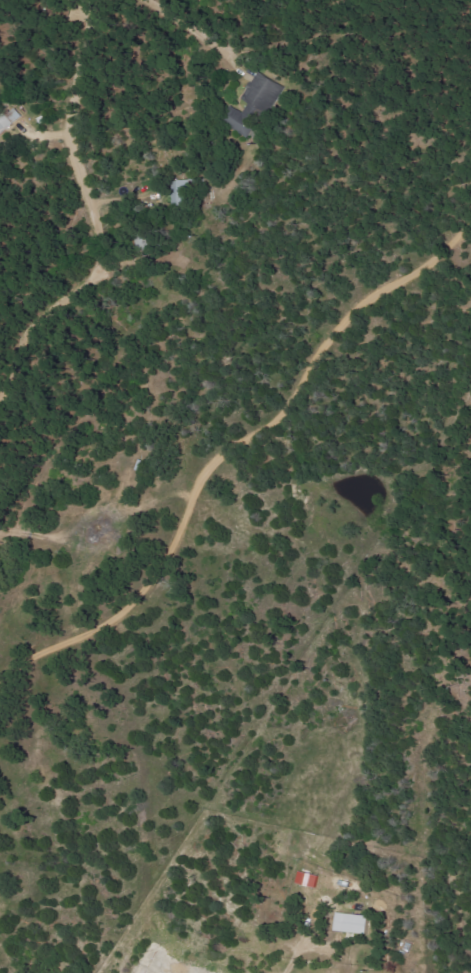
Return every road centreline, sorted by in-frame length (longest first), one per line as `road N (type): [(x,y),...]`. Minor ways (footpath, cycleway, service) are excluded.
road 1 (residential): [(0,384),(26,329),(88,280),(99,229),(75,117),(100,0)]
road 2 (residential): [(314,972),(261,895),(173,923)]

